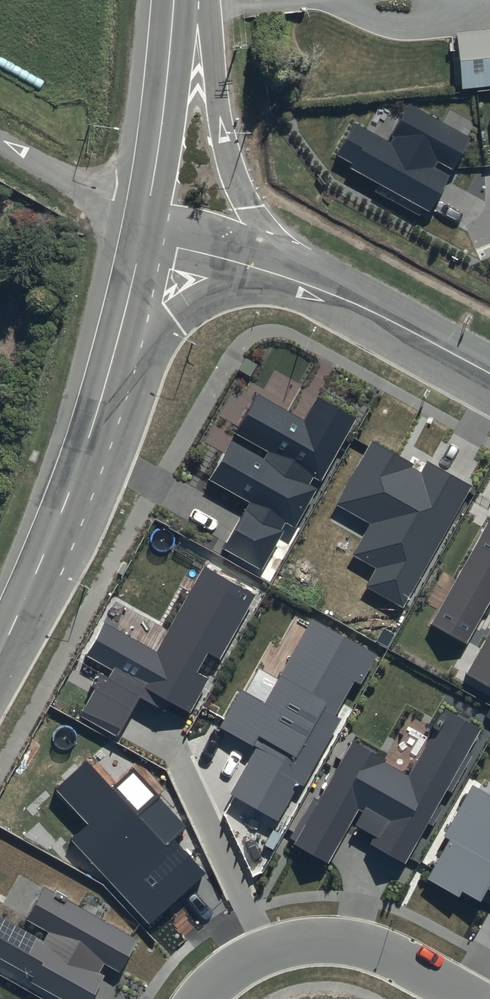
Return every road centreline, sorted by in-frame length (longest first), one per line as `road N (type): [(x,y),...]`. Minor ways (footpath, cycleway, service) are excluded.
road 1 (tertiary): [(149,232),(73,501),(0,662)]
road 2 (tertiary): [(177,10),(240,182),(297,258),(340,296)]
road 3 (residential): [(471,998),(347,940),(298,944),(246,961),(201,998)]
road 4 (tertiary): [(177,10),(149,232)]
road 5 (tertiary): [(340,296),(149,232)]
road 6 (residential): [(149,232),(0,148)]
road 7 (tertiary): [(489,379),(340,296)]

